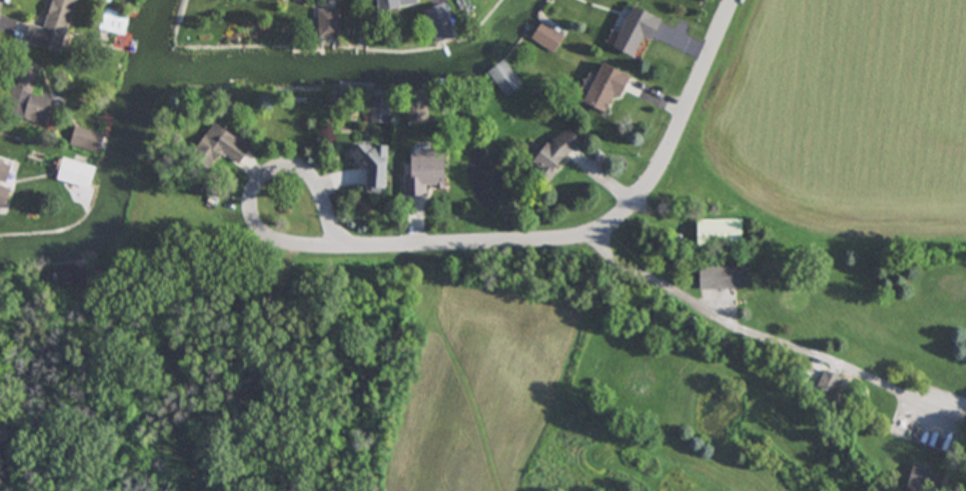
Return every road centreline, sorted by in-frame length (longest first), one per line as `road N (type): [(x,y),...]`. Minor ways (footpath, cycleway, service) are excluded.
road 1 (residential): [(591,236),(334,242),(317,187),(296,170),(278,167),(256,180),(247,203),(253,222),(277,243),(334,242)]
road 2 (residential): [(591,236),(665,169),(729,0)]

